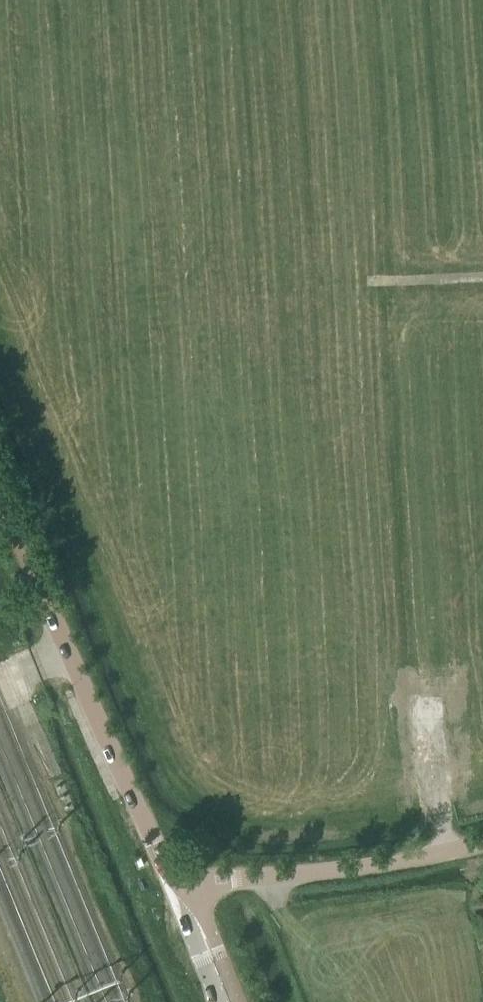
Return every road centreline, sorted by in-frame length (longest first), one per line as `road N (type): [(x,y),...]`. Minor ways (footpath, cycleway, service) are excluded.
road 1 (unclassified): [(175,889),(0,490)]
road 2 (unclassified): [(175,889),(482,842)]
road 3 (track): [(443,851),(432,706)]
road 4 (unclassified): [(218,1001),(175,889)]

